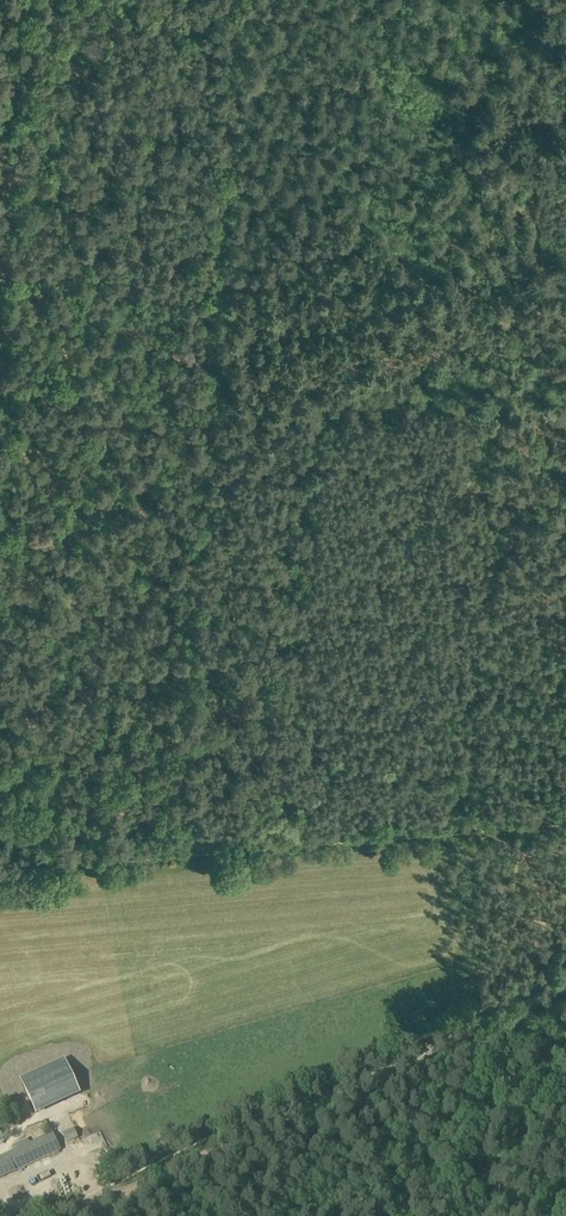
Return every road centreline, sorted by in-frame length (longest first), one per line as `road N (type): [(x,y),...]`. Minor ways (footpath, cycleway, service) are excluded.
road 1 (track): [(0,867),(565,817)]
road 2 (track): [(73,1215),(565,985)]
road 3 (track): [(0,337),(19,71),(52,0)]
road 4 (track): [(437,1215),(489,1009)]

